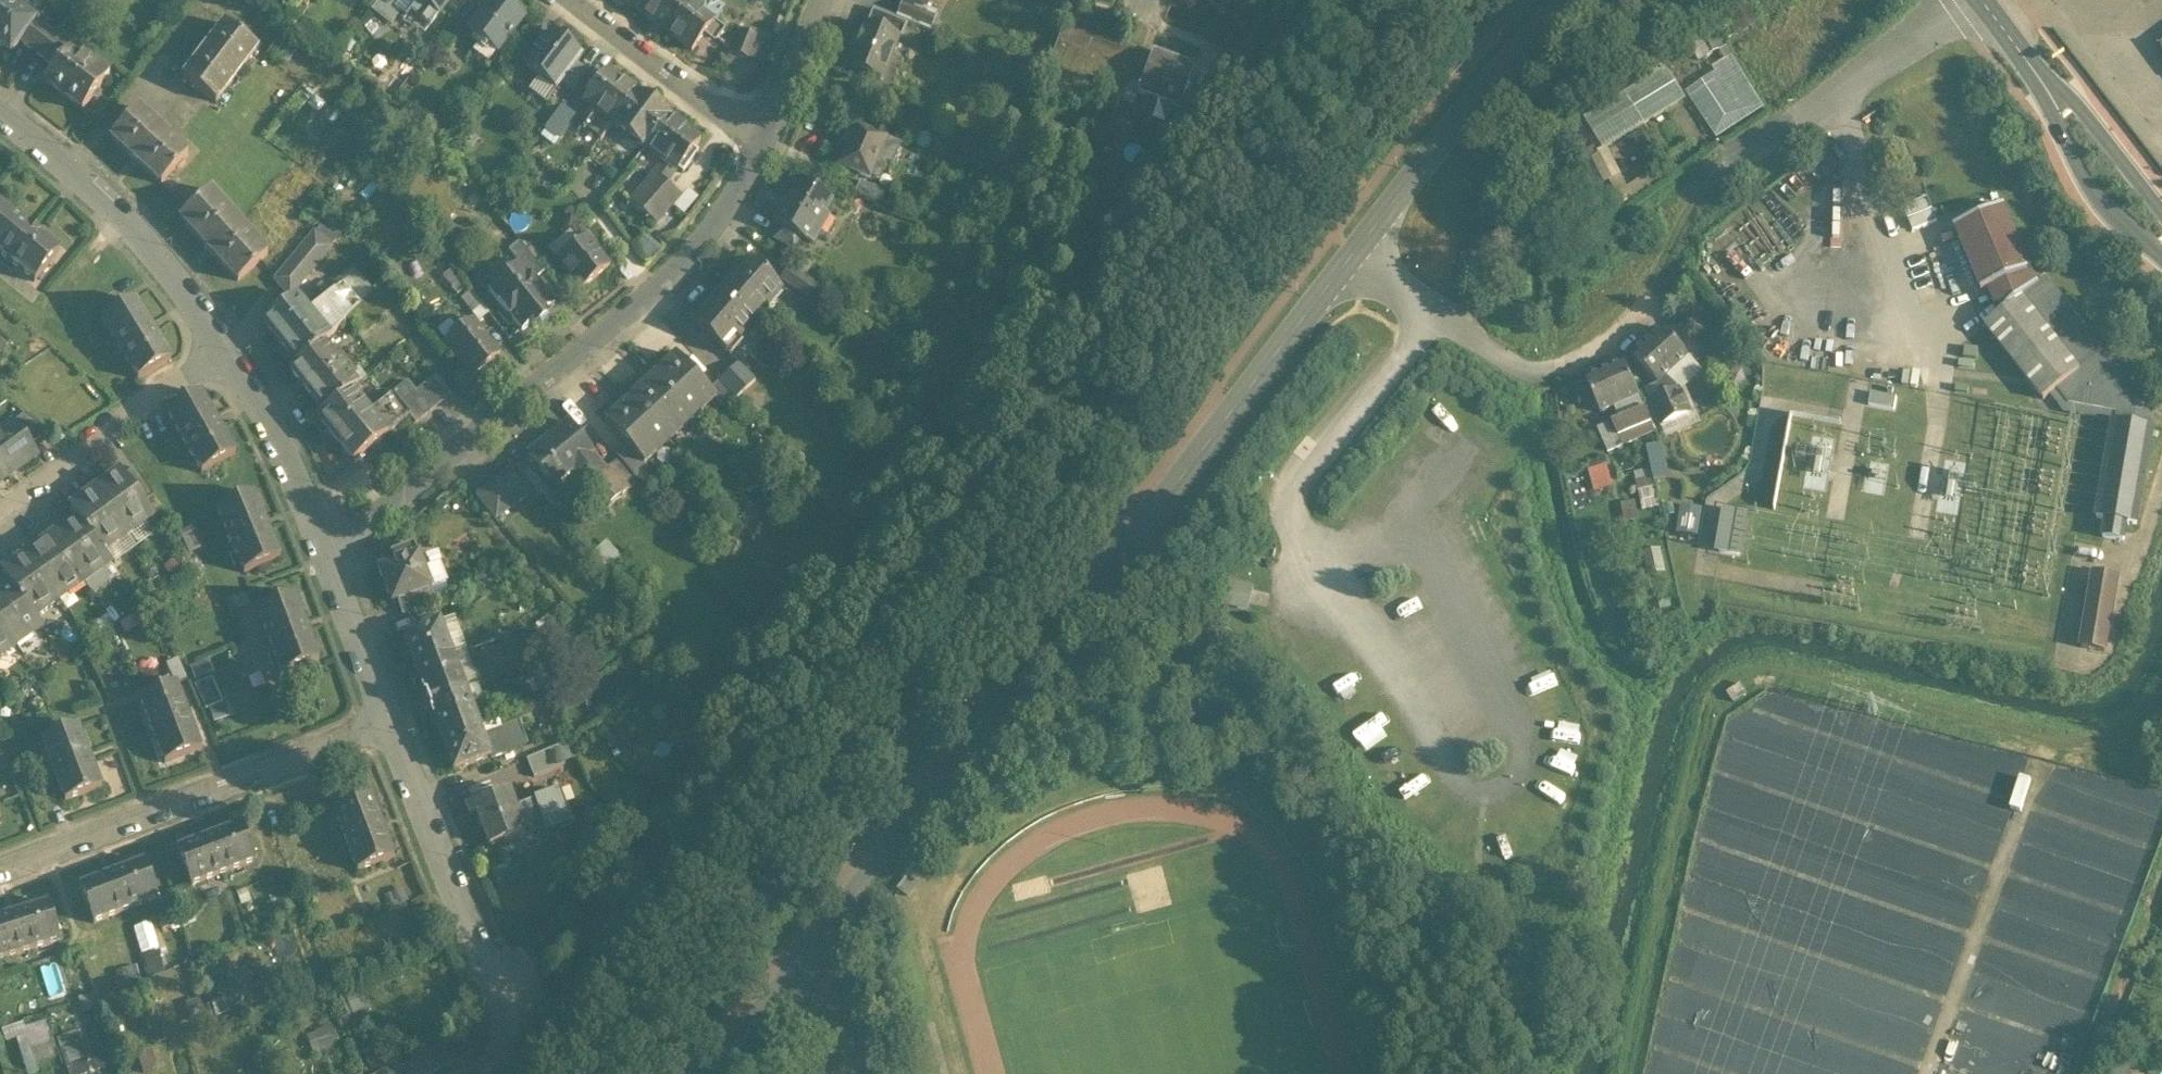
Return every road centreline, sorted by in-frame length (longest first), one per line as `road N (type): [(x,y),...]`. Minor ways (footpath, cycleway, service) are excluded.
road 1 (tertiary): [(1571,0),(1418,170),(722,1073)]
road 2 (residential): [(765,140),(718,223),(652,294),(325,552)]
road 3 (residential): [(0,870),(390,722)]
road 4 (residential): [(390,722),(505,1004),(510,1045),(496,1073)]
road 5 (residential): [(0,114),(100,194),(156,254),(224,352)]
road 6 (secondary): [(1980,0),(2161,231)]
road 7 (residential): [(224,352),(149,398),(0,513)]
road 8 (residential): [(568,0),(765,140)]
road 9 (residential): [(224,352),(277,441),(325,552)]
road 10 (residential): [(325,552),(390,722)]
road 11 (residential): [(822,0),(765,140)]

